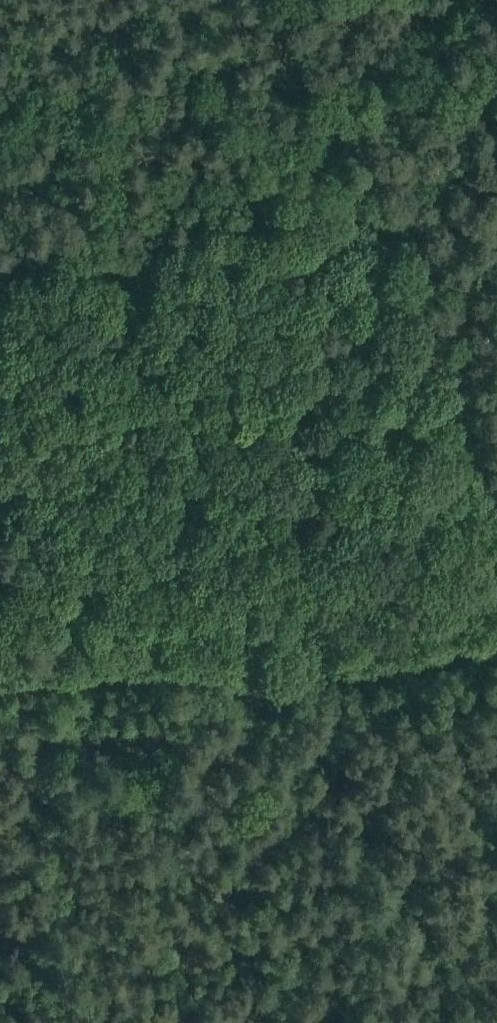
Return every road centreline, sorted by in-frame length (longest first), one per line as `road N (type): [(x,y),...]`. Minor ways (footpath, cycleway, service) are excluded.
road 1 (track): [(279,0),(449,369)]
road 2 (track): [(336,664),(340,720),(478,1022)]
road 3 (track): [(336,664),(0,677)]
road 4 (track): [(496,654),(336,664)]
road 5 (track): [(449,369),(496,490)]

